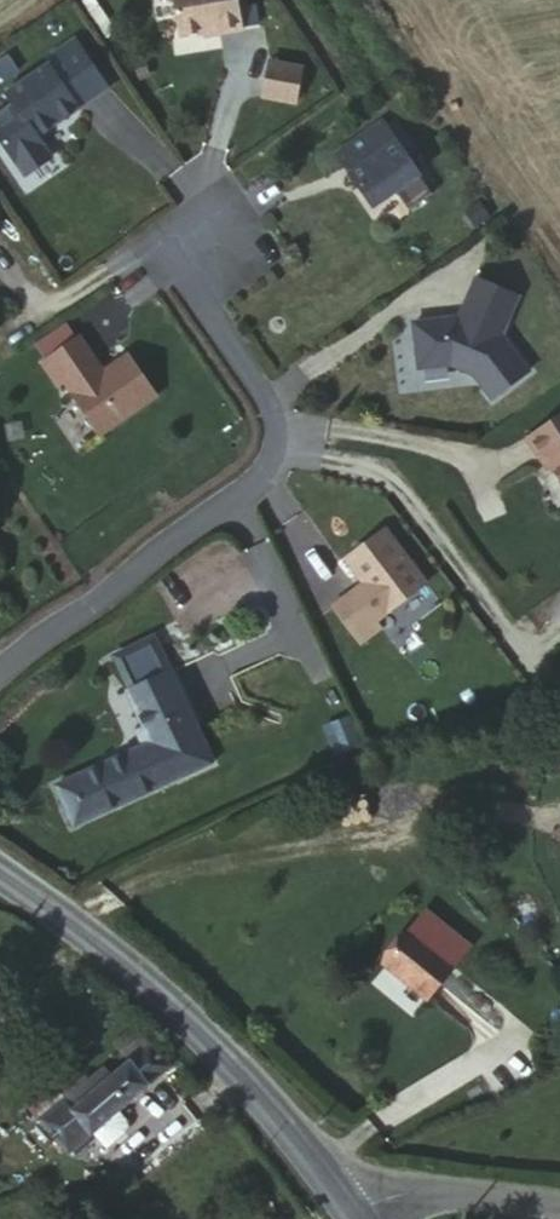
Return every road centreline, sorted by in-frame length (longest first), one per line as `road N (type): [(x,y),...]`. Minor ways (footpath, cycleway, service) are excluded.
road 1 (residential): [(0,664),(265,464),(281,430),(273,396),(179,266),(210,246)]
road 2 (secondary): [(327,1206),(266,1114),(121,963),(0,877)]
road 3 (unclassified): [(327,1206),(444,1191),(559,1208)]

